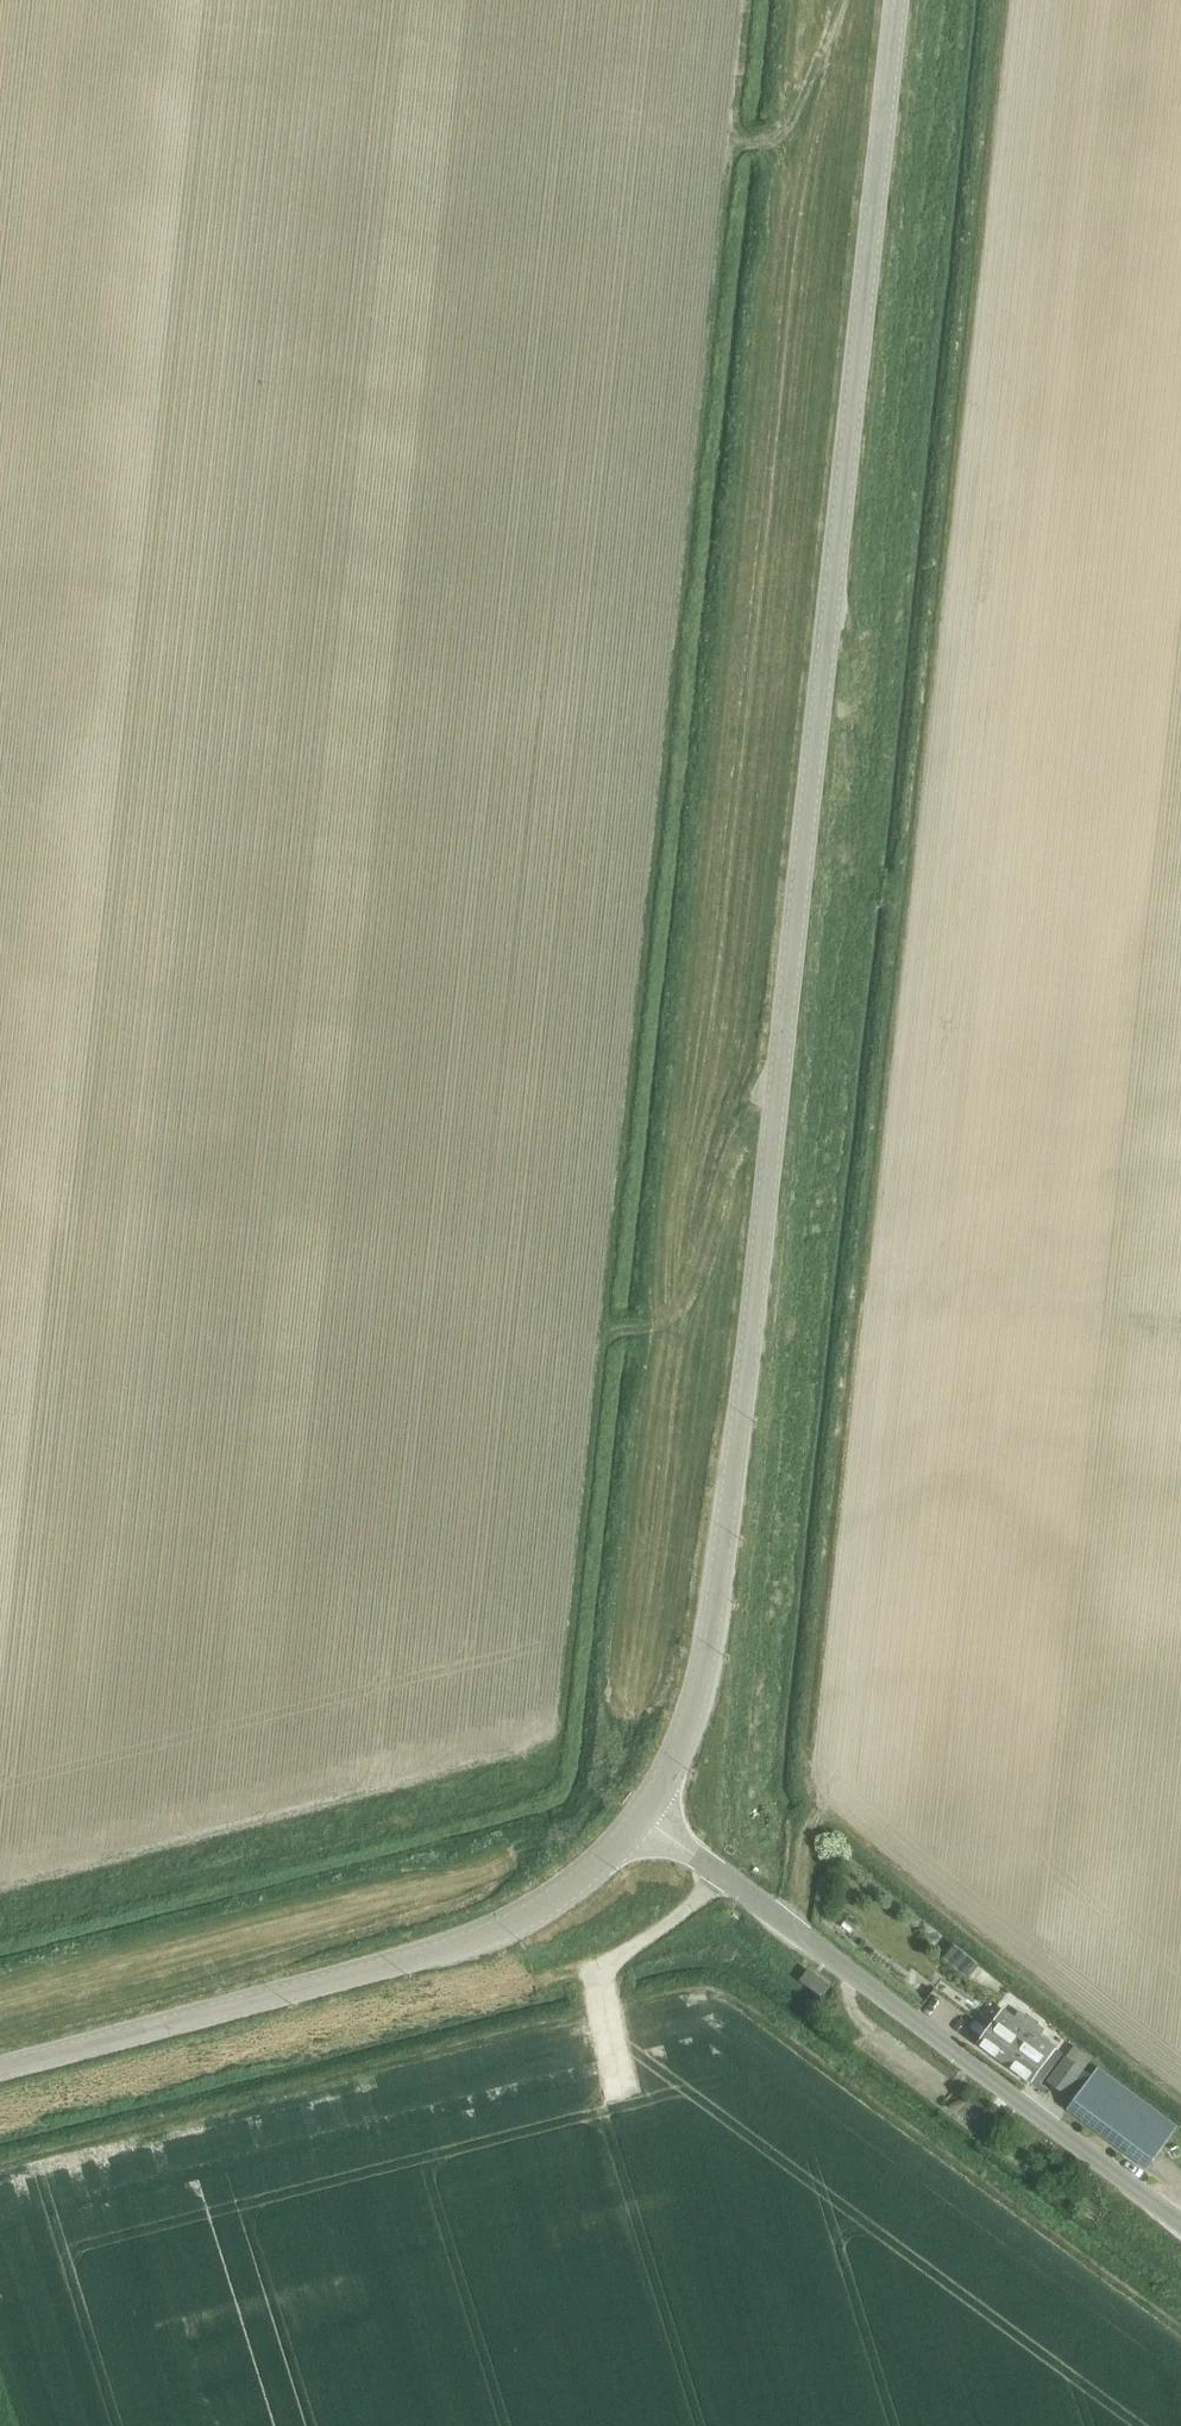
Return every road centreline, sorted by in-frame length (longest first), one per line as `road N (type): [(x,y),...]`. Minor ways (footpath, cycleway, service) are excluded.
road 1 (tertiary): [(653,1815),(699,1700),(716,1602),(895,0)]
road 2 (tertiary): [(0,2069),(475,1945),(558,1908),(612,1864),(653,1815)]
road 3 (unclassified): [(1180,2227),(653,1815)]

